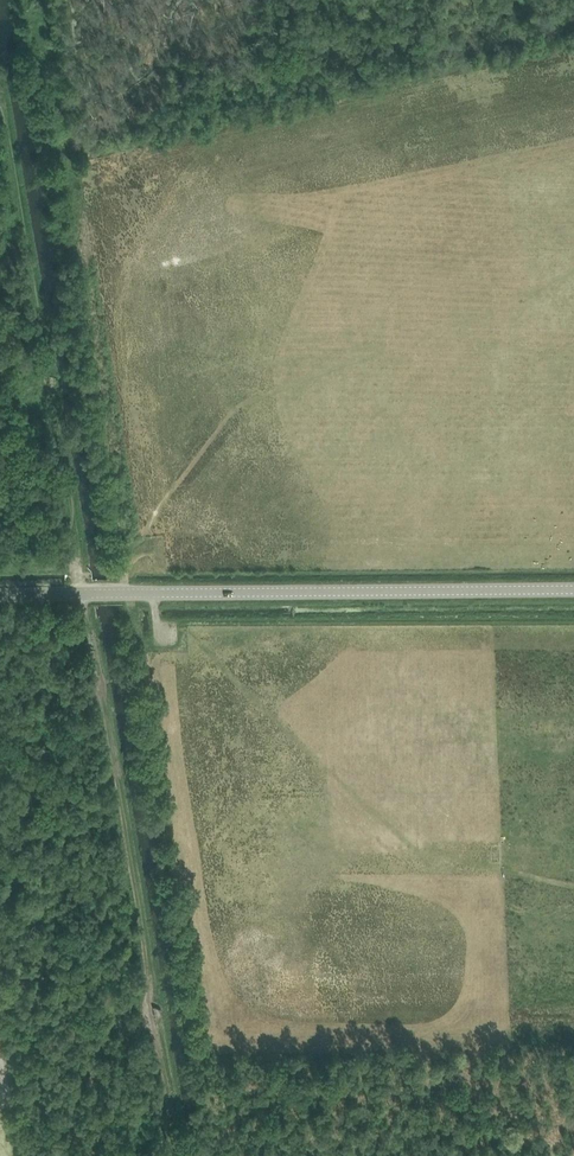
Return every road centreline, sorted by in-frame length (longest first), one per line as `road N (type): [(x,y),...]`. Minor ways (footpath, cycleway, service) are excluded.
road 1 (track): [(179,1155),(0,107)]
road 2 (unclassified): [(0,596),(573,589)]

